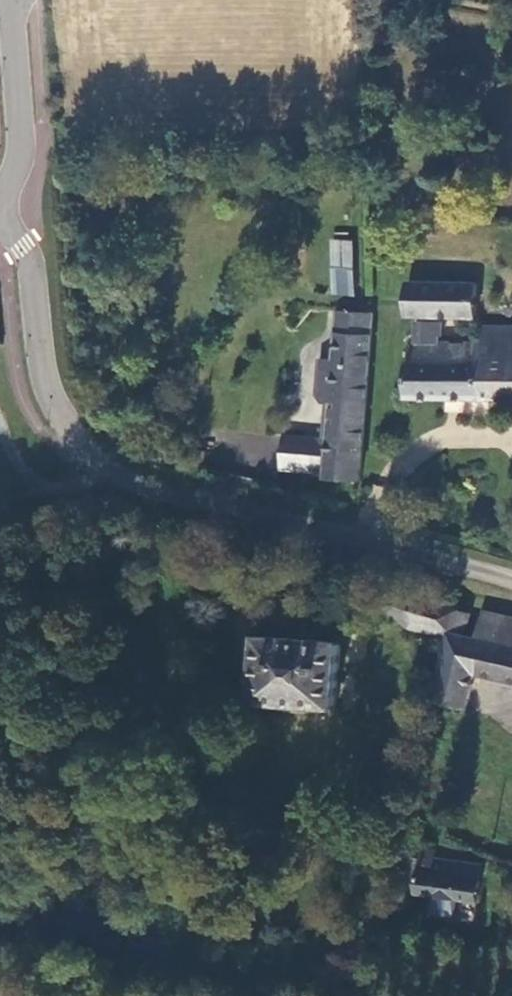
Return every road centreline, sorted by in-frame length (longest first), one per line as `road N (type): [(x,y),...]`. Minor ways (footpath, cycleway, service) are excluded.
road 1 (residential): [(0,221),(34,274),(46,382),(76,442),(112,477),(511,582)]
road 2 (residential): [(12,0),(23,135),(0,206)]

